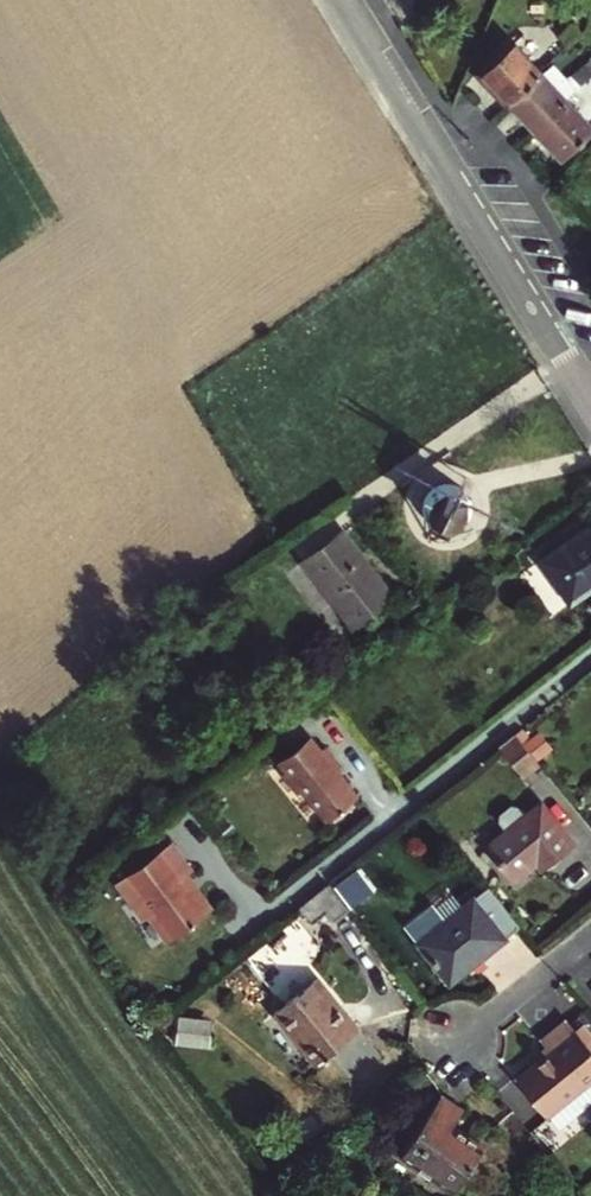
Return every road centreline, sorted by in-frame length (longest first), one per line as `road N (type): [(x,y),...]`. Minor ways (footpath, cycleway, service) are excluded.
road 1 (residential): [(340,0),(590,406)]

